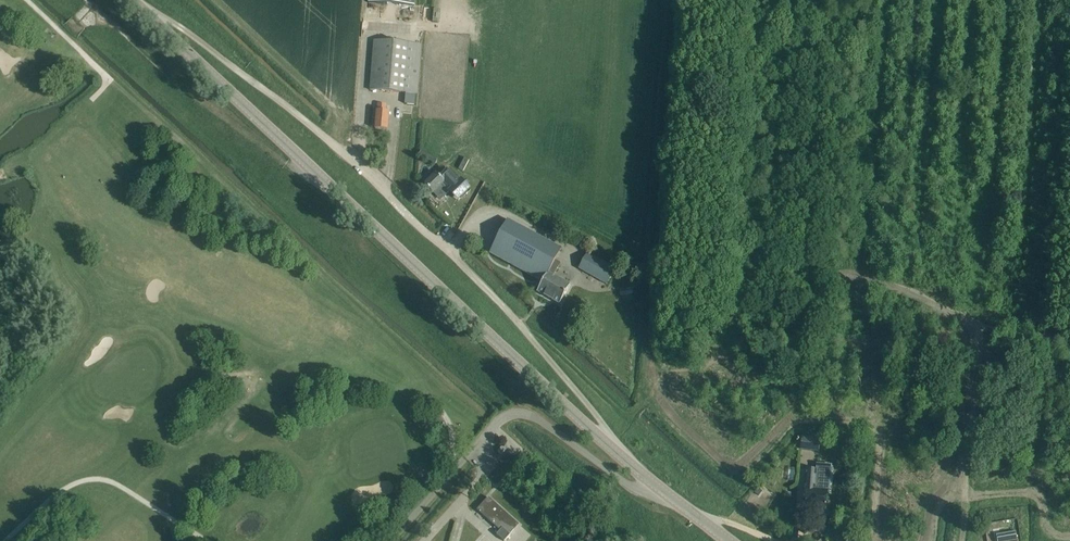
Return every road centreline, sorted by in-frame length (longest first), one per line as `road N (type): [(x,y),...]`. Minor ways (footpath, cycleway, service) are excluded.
road 1 (unclassified): [(612,449),(598,418),(514,318),(373,179),(196,38),(149,17)]
road 2 (tertiary): [(612,449),(149,17)]
road 3 (track): [(319,176),(287,165),(121,55),(63,0)]
road 4 (tertiary): [(729,540),(612,449)]

